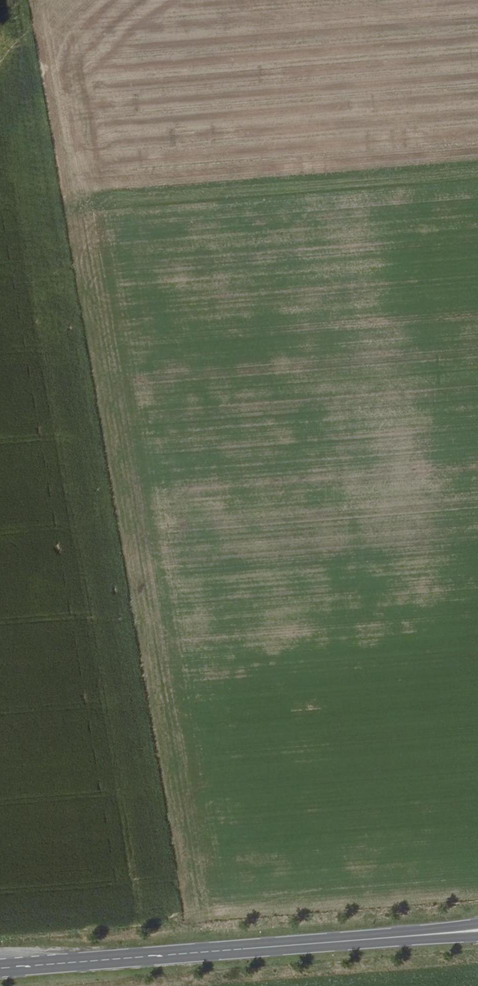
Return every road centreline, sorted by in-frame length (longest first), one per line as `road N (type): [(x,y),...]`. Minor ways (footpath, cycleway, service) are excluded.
road 1 (primary): [(0,965),(477,927)]

